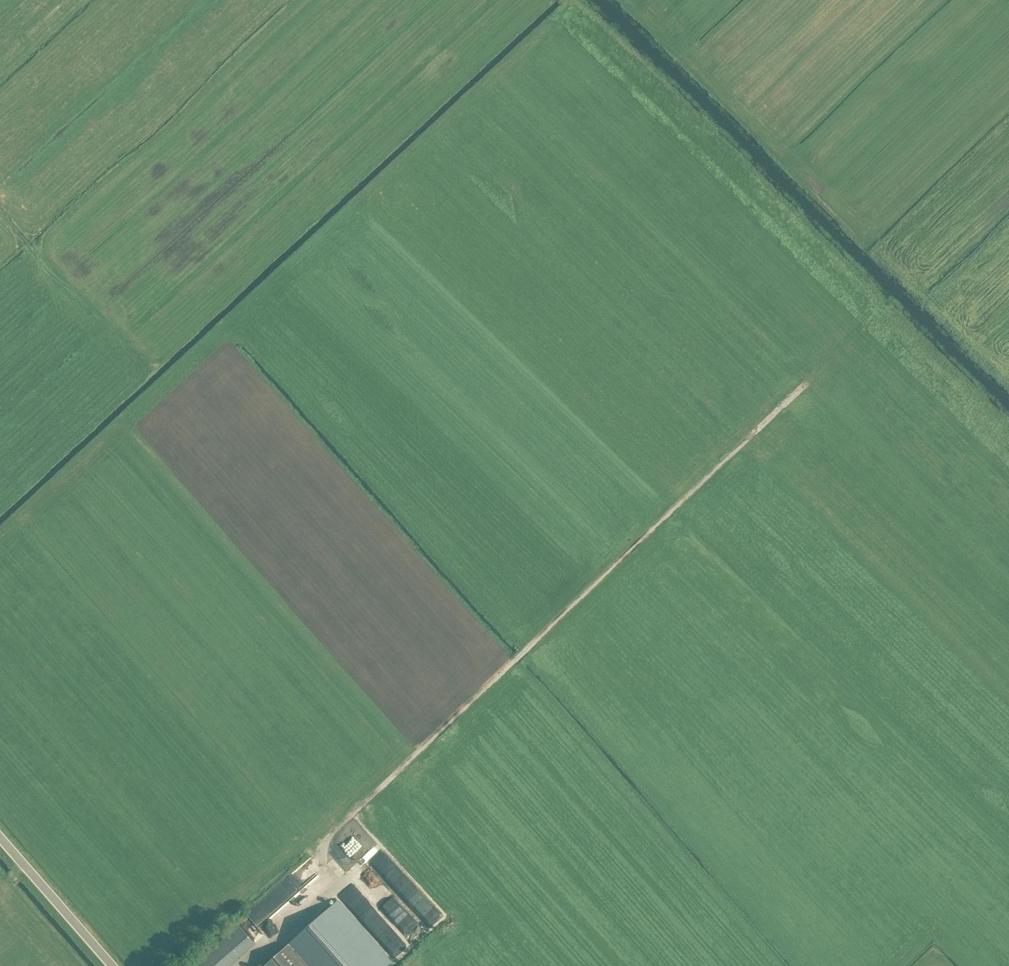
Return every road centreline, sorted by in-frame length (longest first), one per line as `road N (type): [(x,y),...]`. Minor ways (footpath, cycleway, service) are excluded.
road 1 (tertiary): [(111,965),(0,839)]

